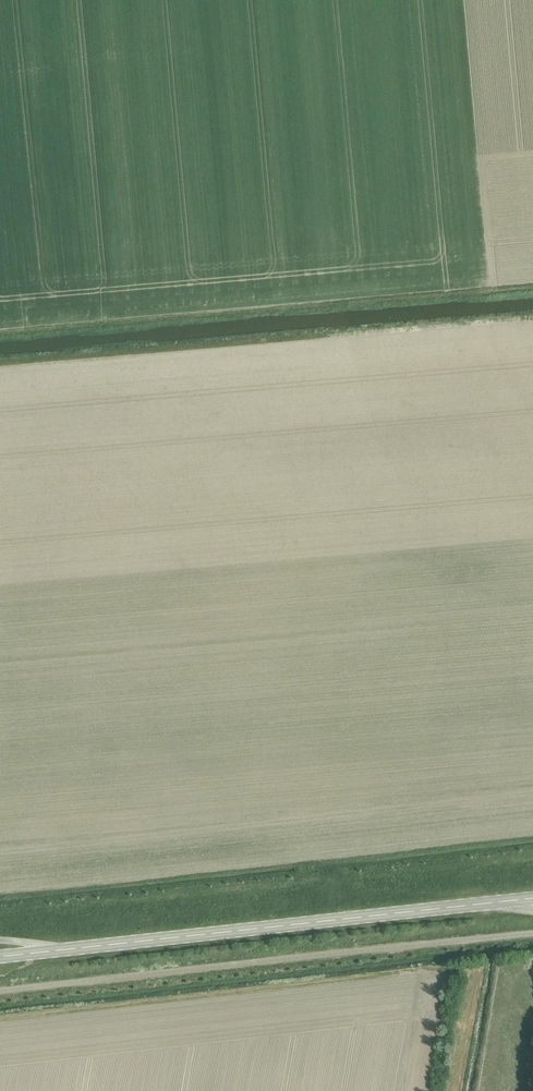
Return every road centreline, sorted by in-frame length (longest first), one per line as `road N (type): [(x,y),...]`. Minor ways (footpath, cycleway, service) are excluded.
road 1 (secondary): [(41,952),(529,899)]

